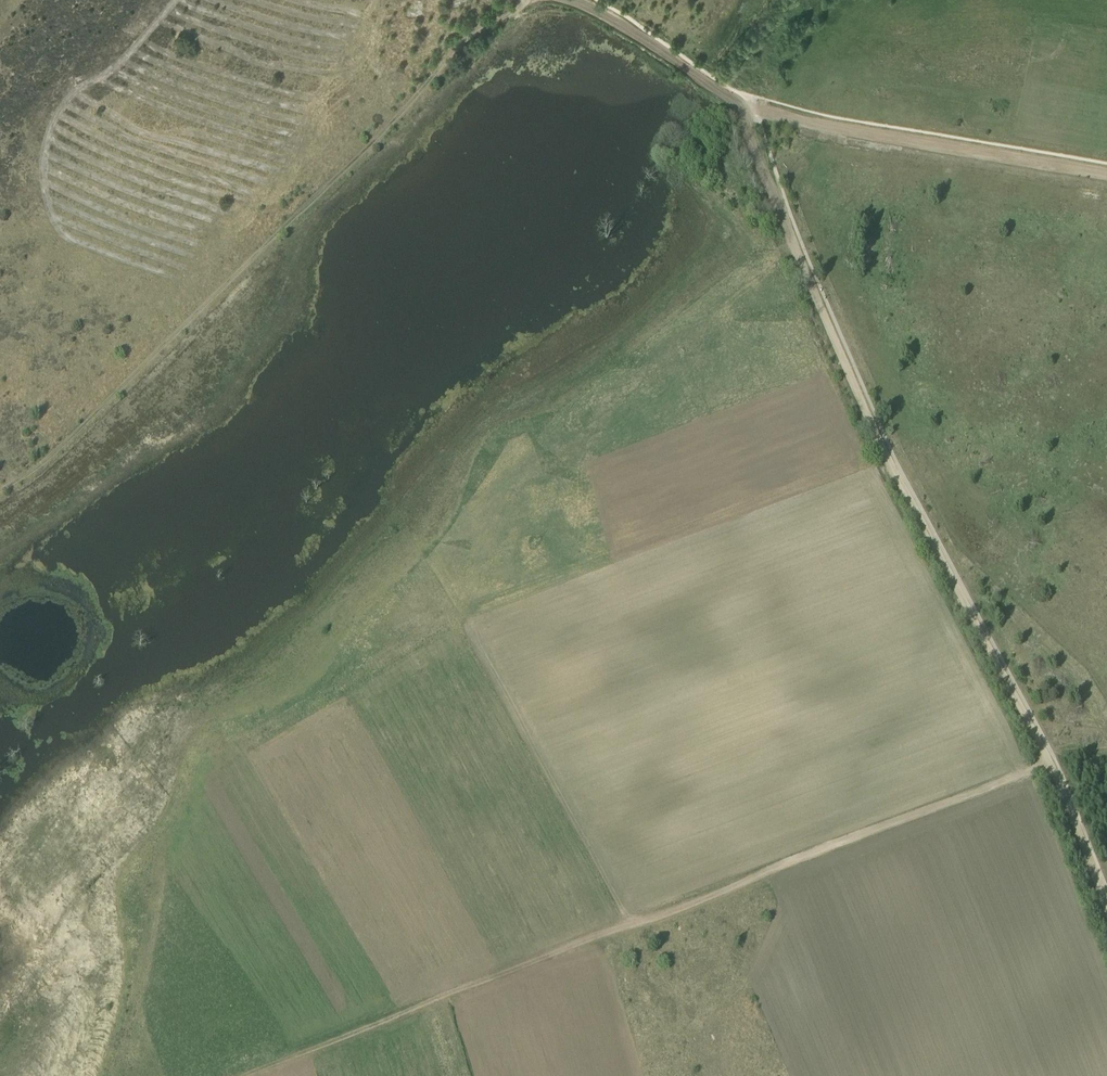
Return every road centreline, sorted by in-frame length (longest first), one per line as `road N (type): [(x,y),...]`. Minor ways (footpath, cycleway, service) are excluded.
road 1 (track): [(572,0),(730,98),(832,338),(1066,810),(1106,910)]

